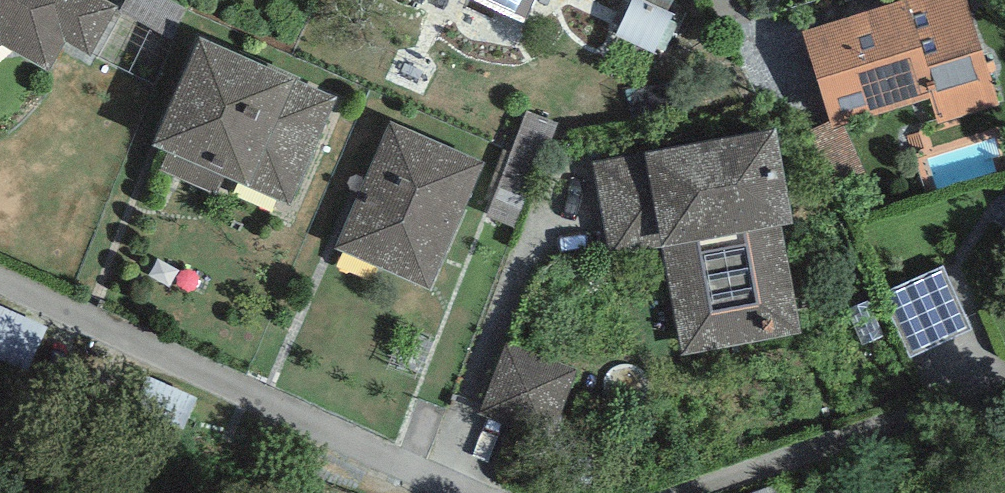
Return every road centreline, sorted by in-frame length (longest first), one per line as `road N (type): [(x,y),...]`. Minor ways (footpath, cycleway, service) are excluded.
road 1 (residential): [(0,257),(246,387),(488,492)]

